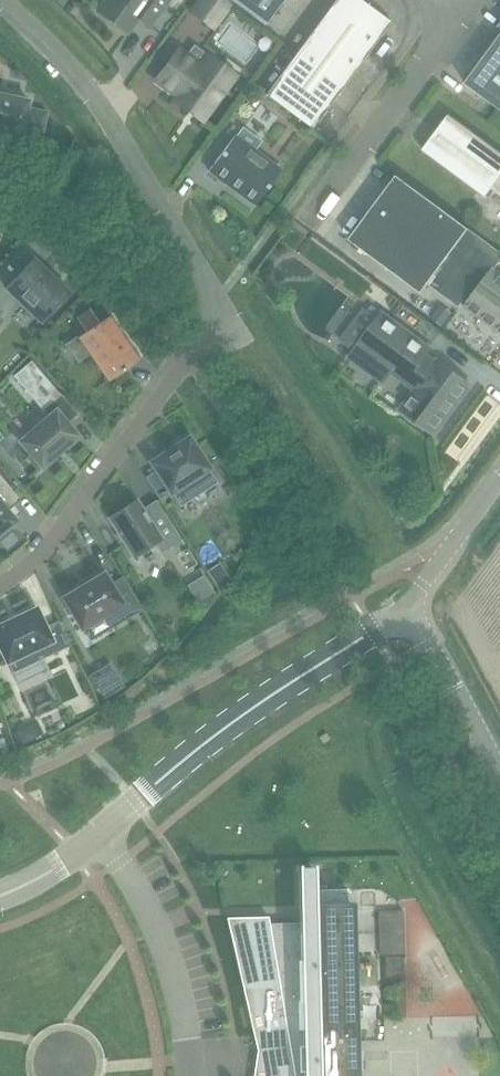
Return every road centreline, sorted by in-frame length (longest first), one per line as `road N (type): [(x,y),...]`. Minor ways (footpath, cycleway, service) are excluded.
road 1 (residential): [(0,1),(83,86),(231,326)]
road 2 (tertiary): [(374,631),(212,739),(101,835)]
road 3 (residential): [(189,360),(65,526),(0,591)]
road 4 (residential): [(189,360),(86,226),(0,176)]
road 5 (residential): [(190,1075),(183,1011),(158,931),(101,835)]
road 6 (unclassified): [(462,14),(313,224)]
road 7 (residential): [(335,497),(231,326)]
road 8 (tertiary): [(499,773),(407,610)]
road 9 (unclassified): [(407,610),(499,482)]

